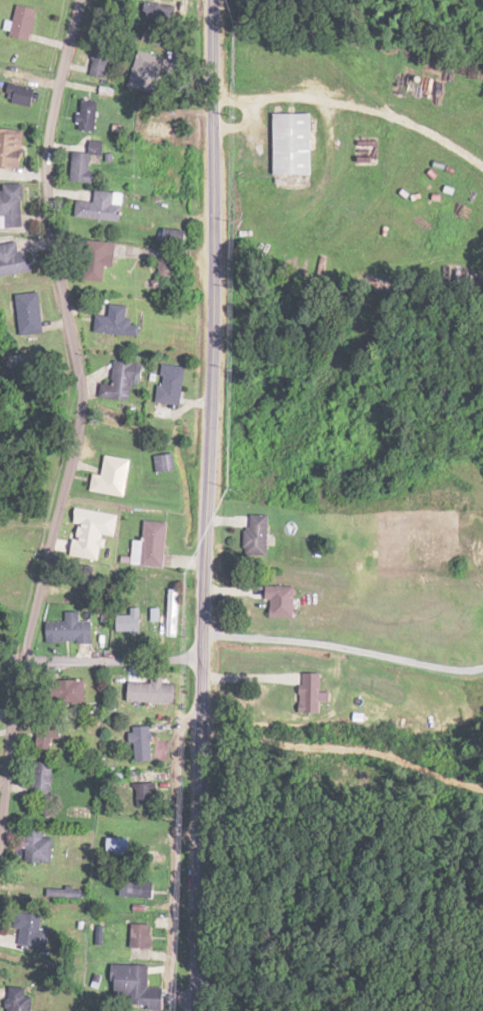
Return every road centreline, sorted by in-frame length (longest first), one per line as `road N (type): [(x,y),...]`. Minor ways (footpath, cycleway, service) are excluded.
road 1 (tertiary): [(200,1010),(211,0)]
road 2 (residential): [(0,885),(19,658),(78,442),(83,379),(43,172),(75,0)]
road 3 (residential): [(202,659),(19,658)]

